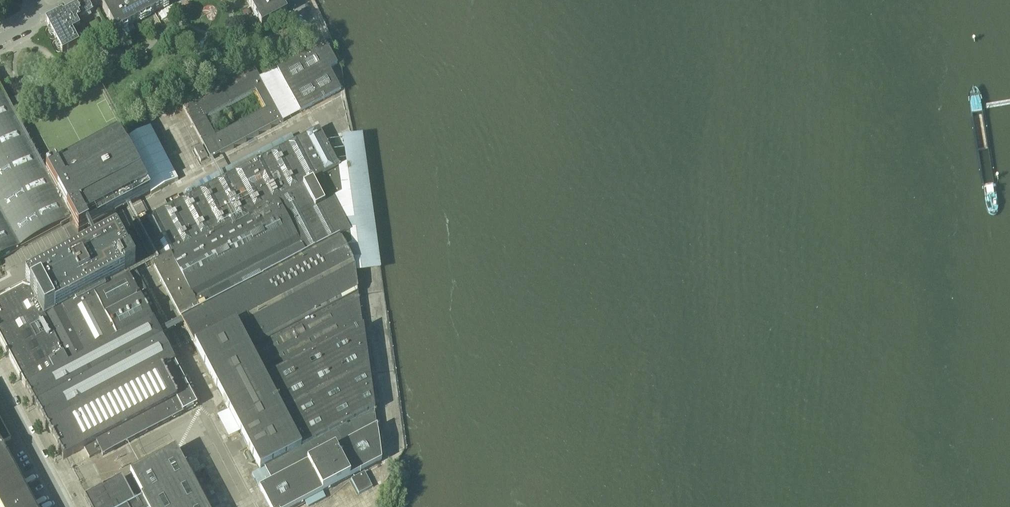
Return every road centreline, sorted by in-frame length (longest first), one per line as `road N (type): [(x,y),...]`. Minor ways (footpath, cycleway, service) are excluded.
road 1 (residential): [(66,506),(0,384)]

